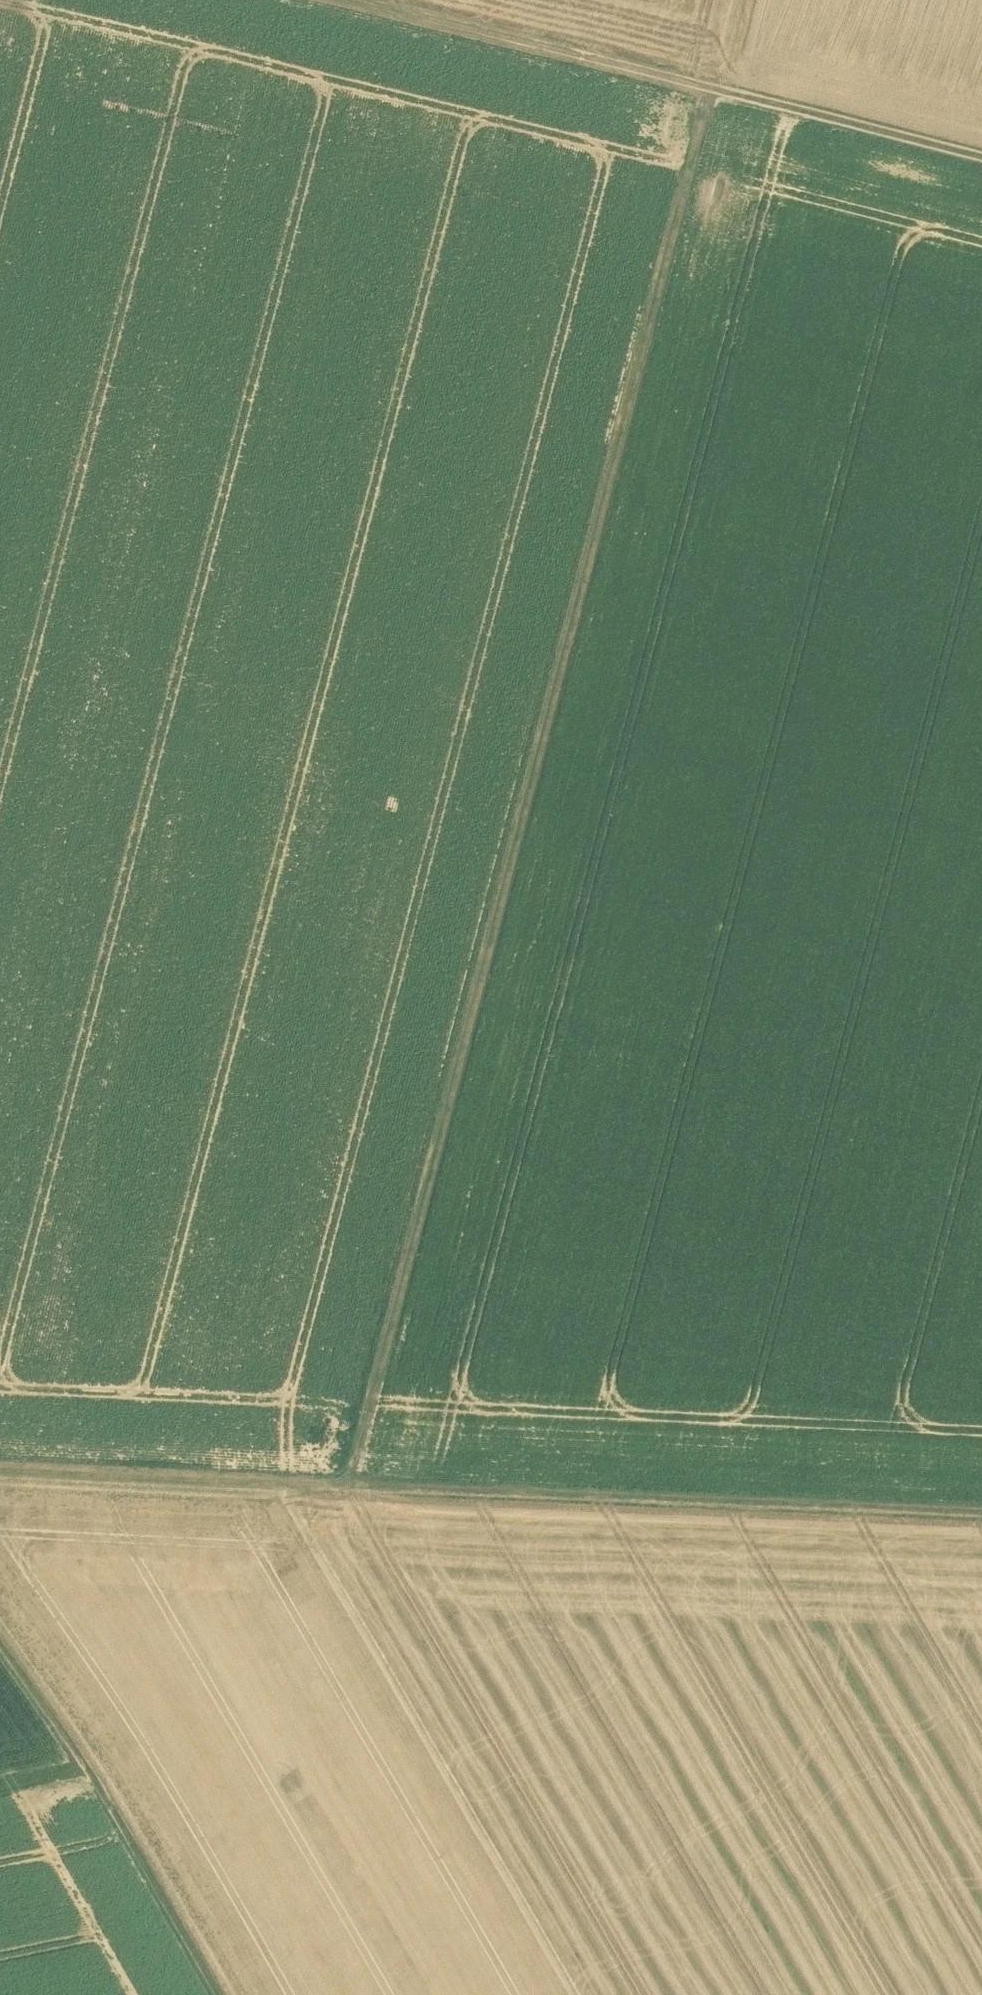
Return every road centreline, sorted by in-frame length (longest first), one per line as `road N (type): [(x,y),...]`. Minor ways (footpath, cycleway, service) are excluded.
road 1 (track): [(981,168),(729,103),(375,1459)]
road 2 (track): [(368,1501),(686,1503),(981,1519)]
road 3 (track): [(310,0),(729,103)]
road 4 (track): [(0,1483),(368,1501),(375,1459)]
road 5 (track): [(208,1994),(0,1652)]

